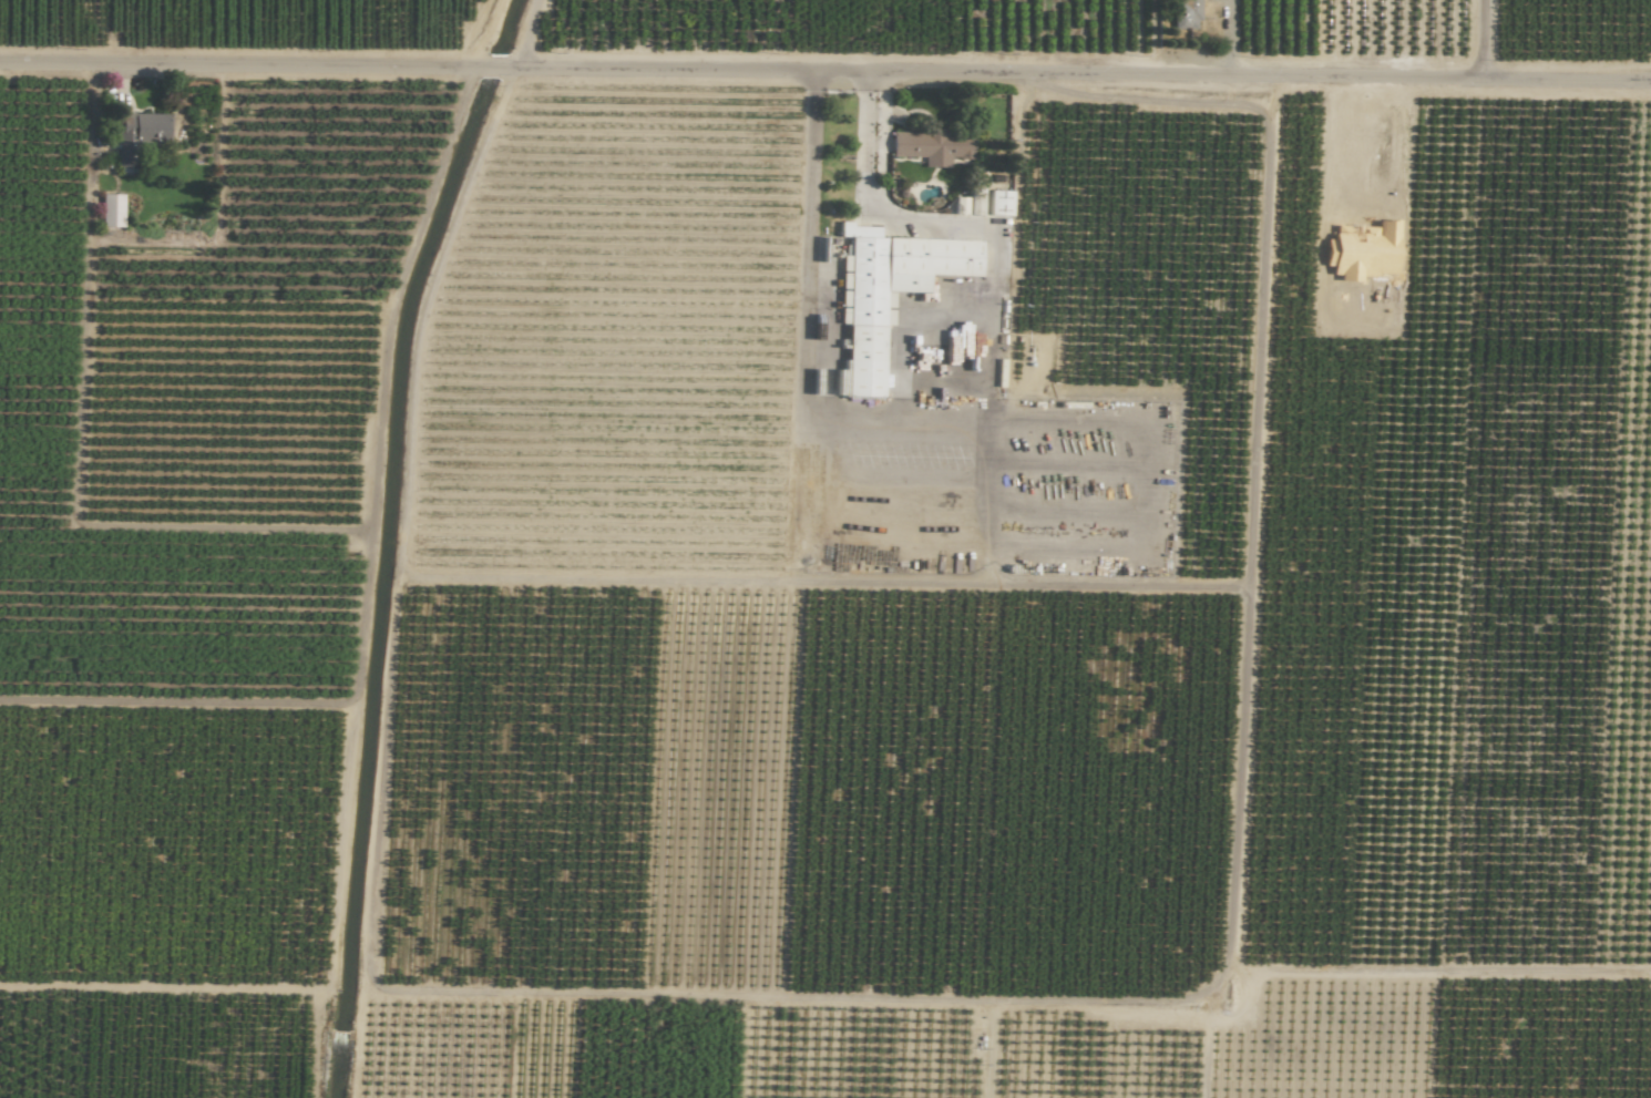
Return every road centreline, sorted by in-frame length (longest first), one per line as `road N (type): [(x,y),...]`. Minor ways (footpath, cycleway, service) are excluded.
road 1 (residential): [(0,63),(507,63),(1650,91)]

